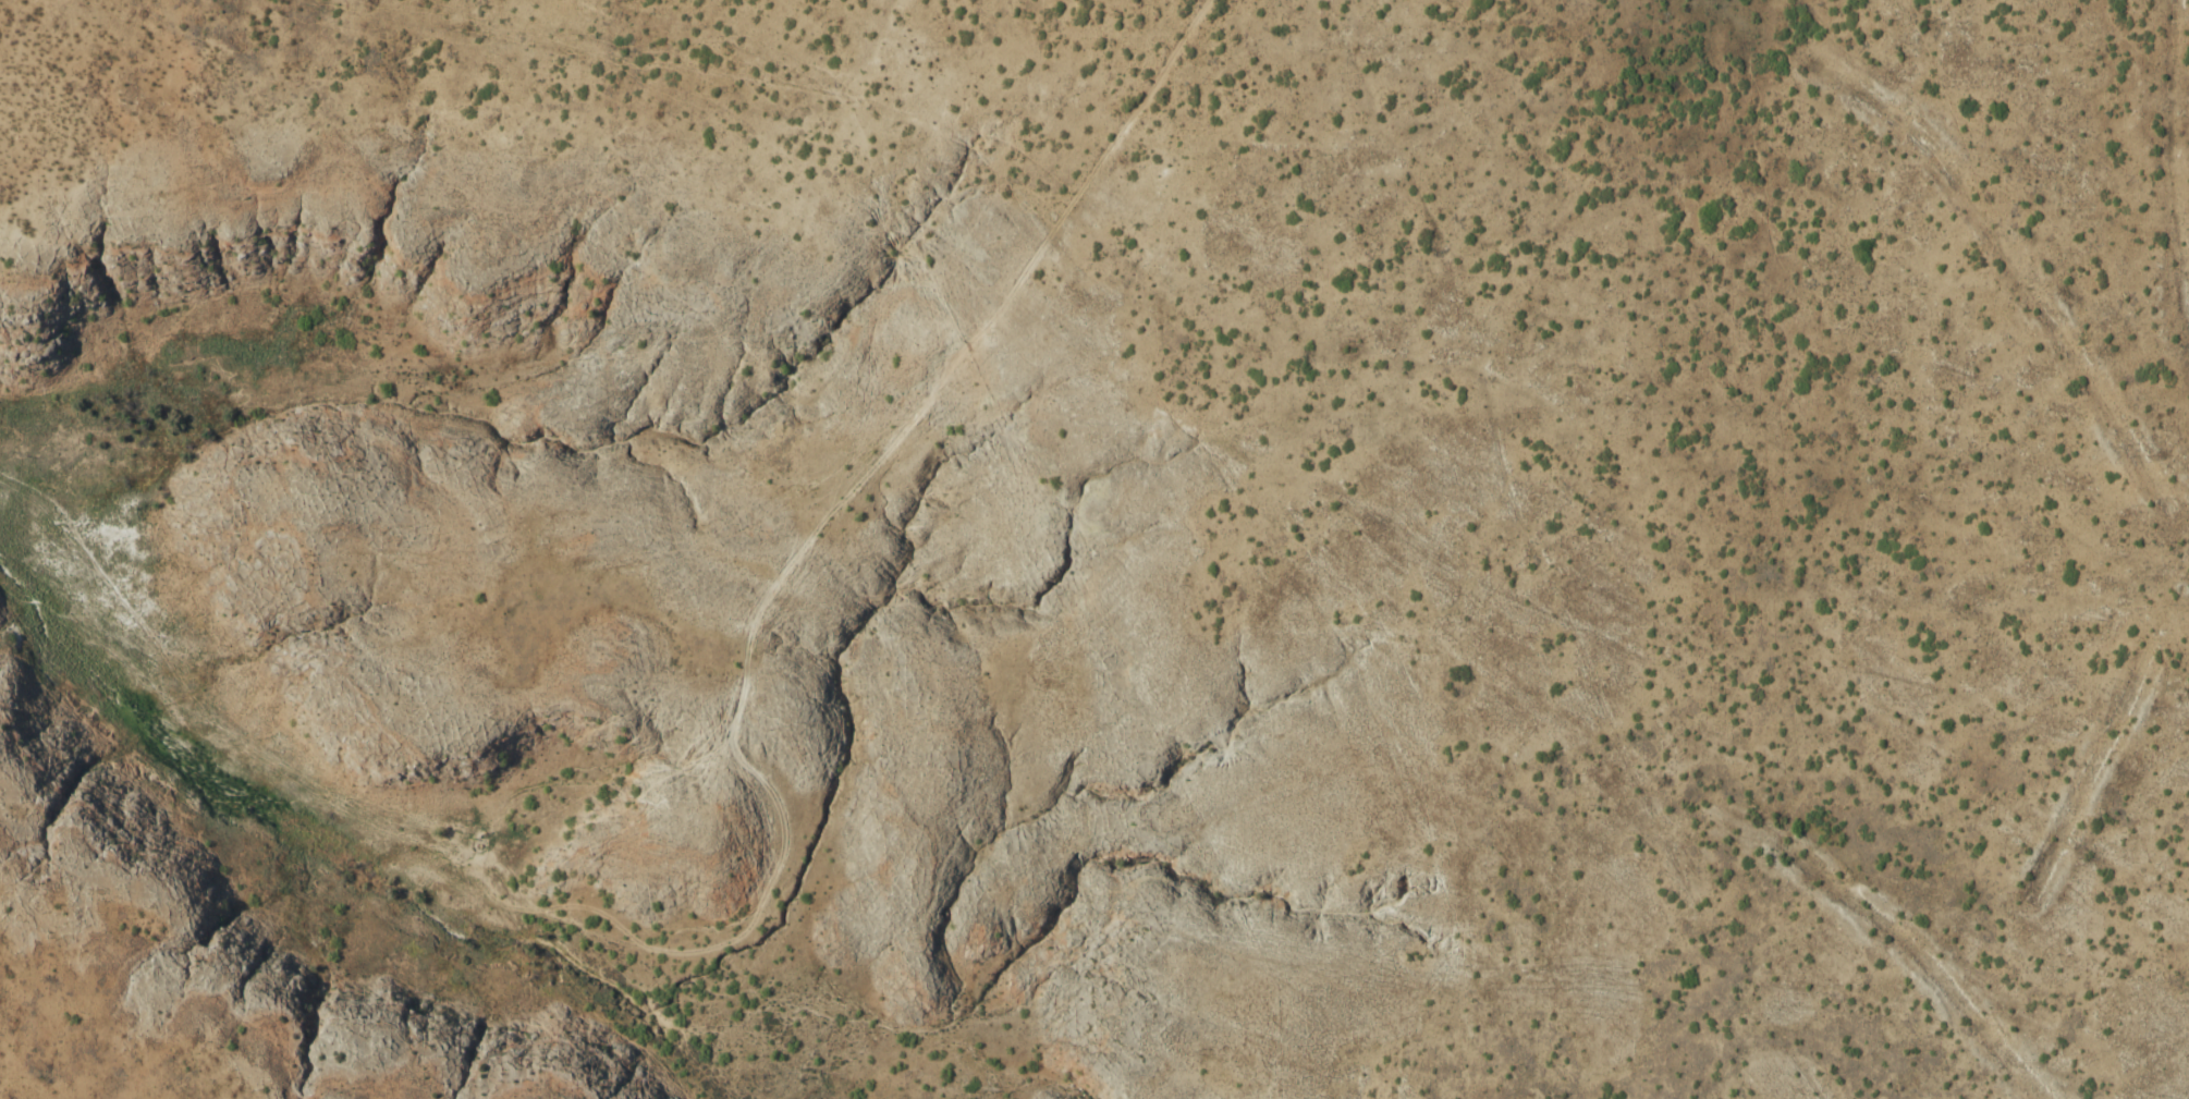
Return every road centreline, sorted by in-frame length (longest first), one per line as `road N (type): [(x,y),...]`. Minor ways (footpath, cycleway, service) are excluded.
road 1 (residential): [(0,360),(228,532),(375,720),(453,799),(574,829),(717,805),(731,602),(1122,112),(1192,0)]

